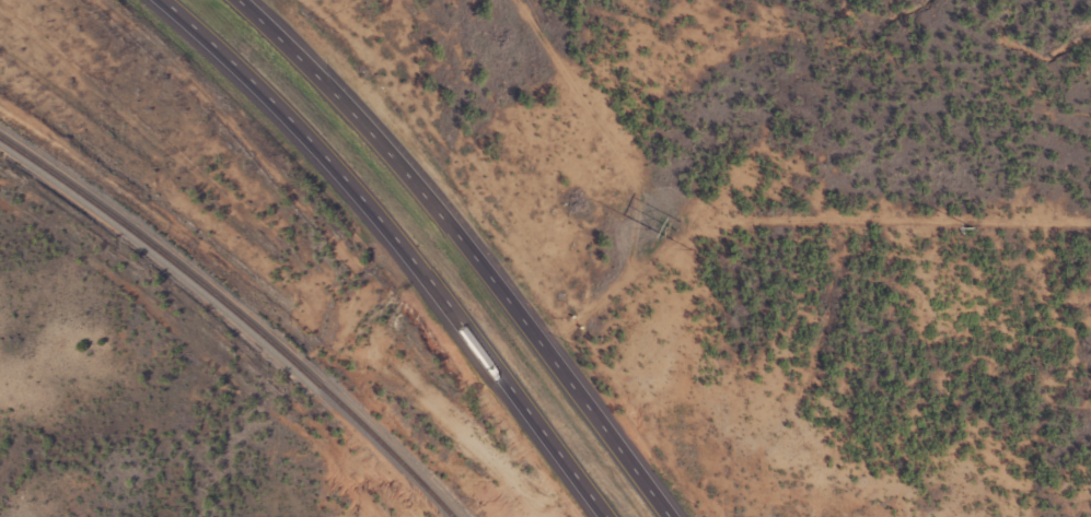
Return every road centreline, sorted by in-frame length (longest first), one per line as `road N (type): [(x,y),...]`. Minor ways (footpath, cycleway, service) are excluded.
road 1 (trunk): [(162,0),(299,125),(416,258),(605,516)]
road 2 (trunk): [(673,516),(388,152),(318,67),(249,0)]

